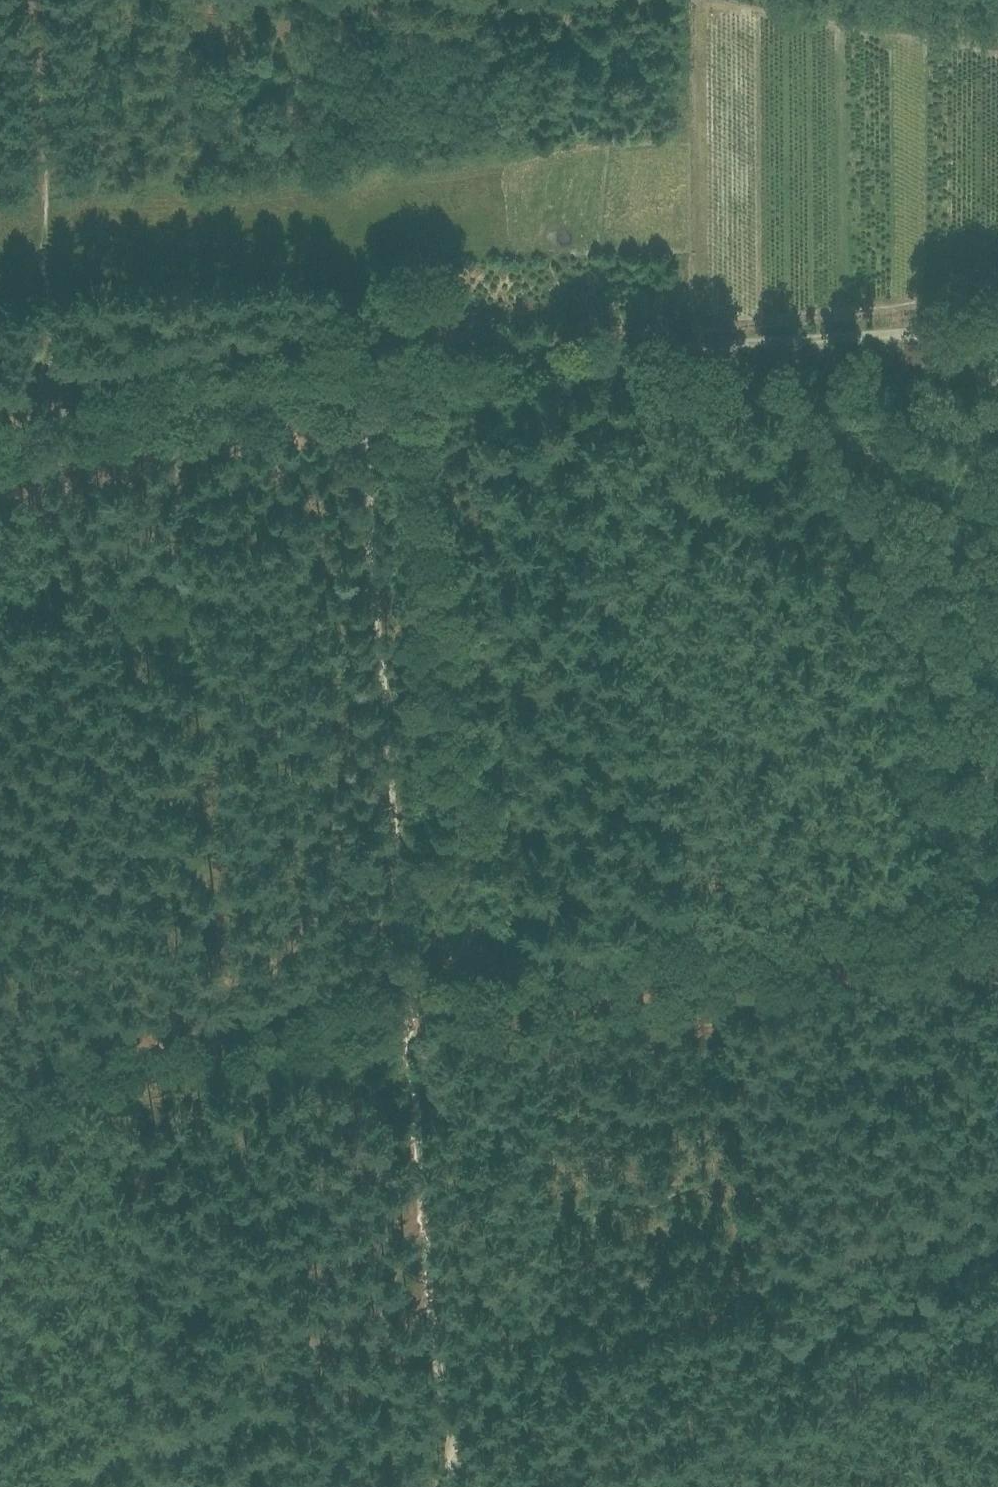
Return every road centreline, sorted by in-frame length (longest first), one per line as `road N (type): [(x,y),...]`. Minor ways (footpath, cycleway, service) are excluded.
road 1 (track): [(353,381),(395,1028)]
road 2 (track): [(353,381),(997,324)]
road 3 (track): [(395,1028),(997,928)]
road 4 (track): [(395,1028),(418,1319),(451,1486)]
road 5 (track): [(31,0),(46,441)]
road 6 (track): [(0,1088),(395,1028)]
road 7 (track): [(0,452),(200,405),(353,381)]

